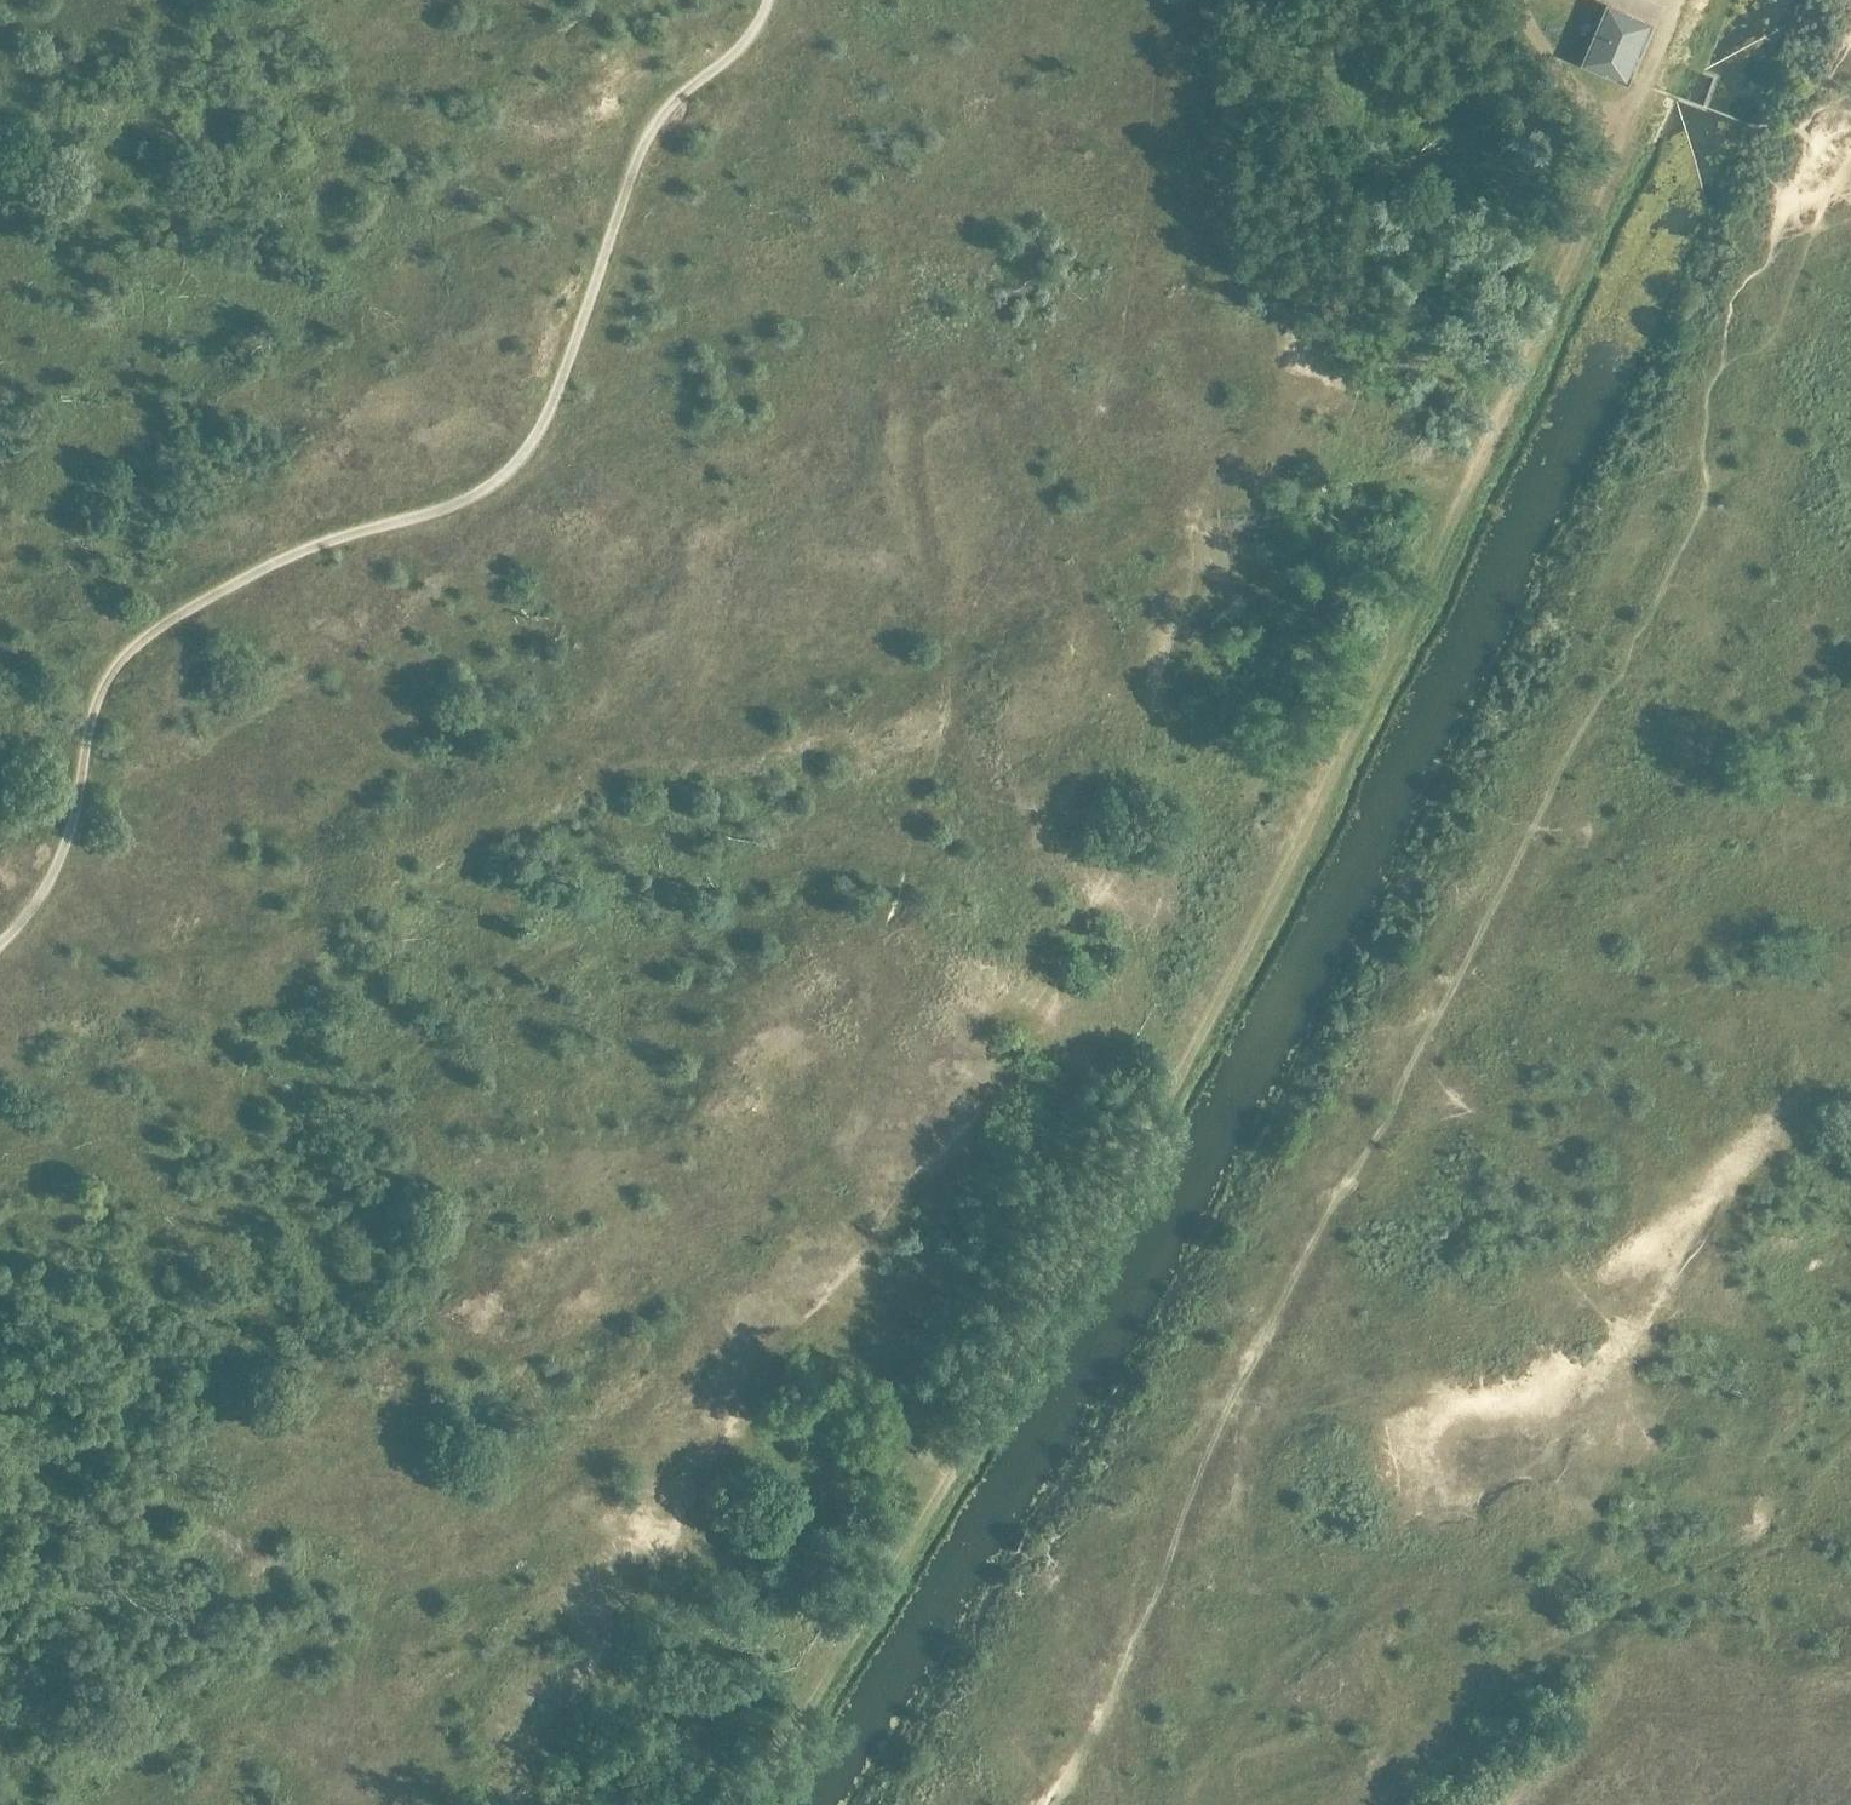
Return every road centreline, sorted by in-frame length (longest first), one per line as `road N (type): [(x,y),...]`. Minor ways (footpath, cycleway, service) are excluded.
road 1 (track): [(746,1804),(996,1388),(1291,855),(1545,326),(1691,0)]
road 2 (track): [(771,0),(733,55),(660,109),(644,137),(533,446),(478,493),(323,542),(148,632),(114,665),(93,709),(79,807),(41,898),(0,946)]

